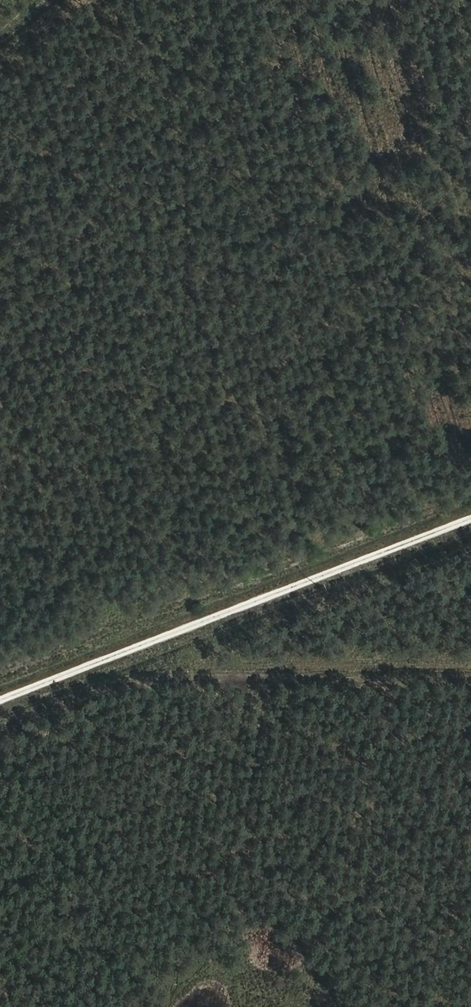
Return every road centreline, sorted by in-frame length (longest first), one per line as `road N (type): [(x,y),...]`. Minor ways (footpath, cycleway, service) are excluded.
road 1 (track): [(0,709),(470,527)]

